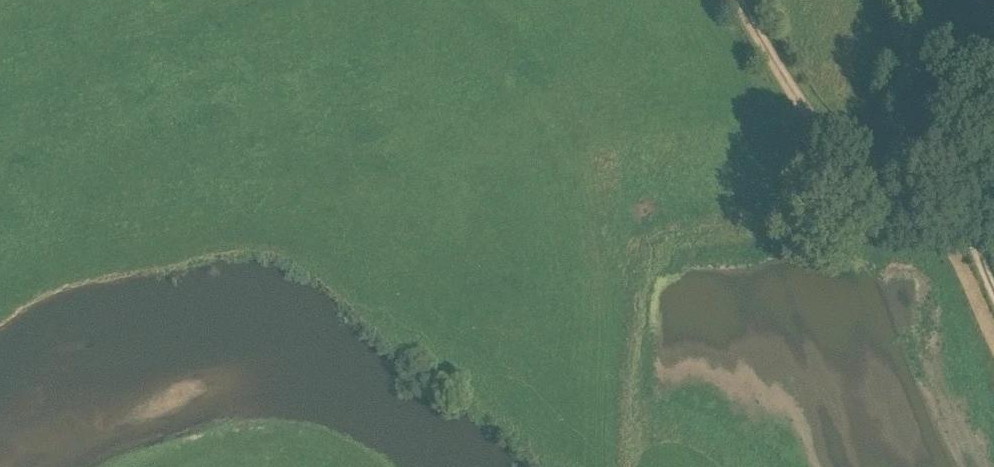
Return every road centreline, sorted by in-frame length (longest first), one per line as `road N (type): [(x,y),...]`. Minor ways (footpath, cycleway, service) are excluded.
road 1 (track): [(993,294),(950,204),(851,155),(805,119),(734,0)]

